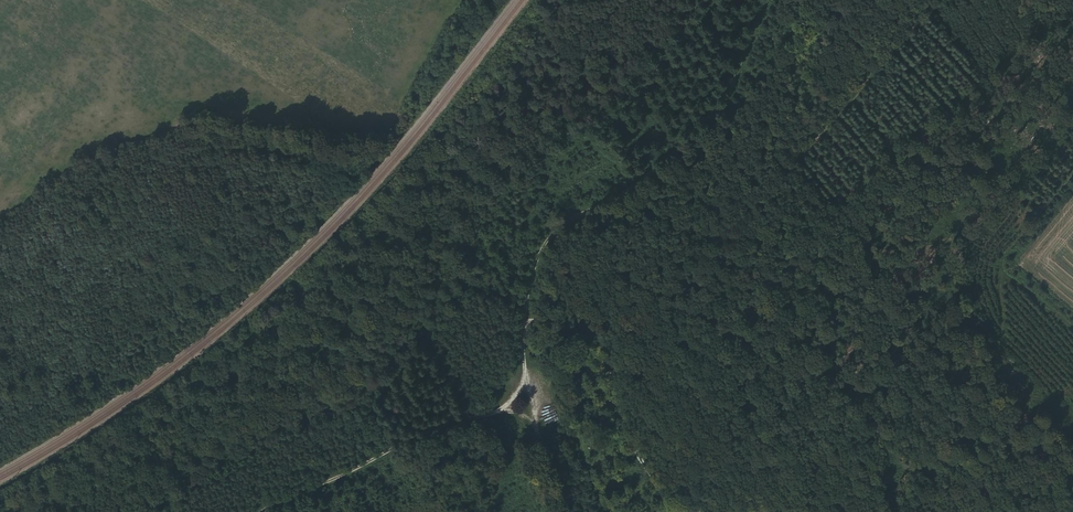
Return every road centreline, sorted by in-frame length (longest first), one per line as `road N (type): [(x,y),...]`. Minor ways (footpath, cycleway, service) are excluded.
road 1 (track): [(771,0),(743,63),(739,107),(727,119),(589,183),(537,230),(519,308),(521,356),(564,511)]
road 2 (track): [(265,511),(423,455),(528,402)]
road 3 (track): [(1072,327),(1005,273),(1003,261),(1072,171)]
road 4 (track): [(501,0),(603,88)]

